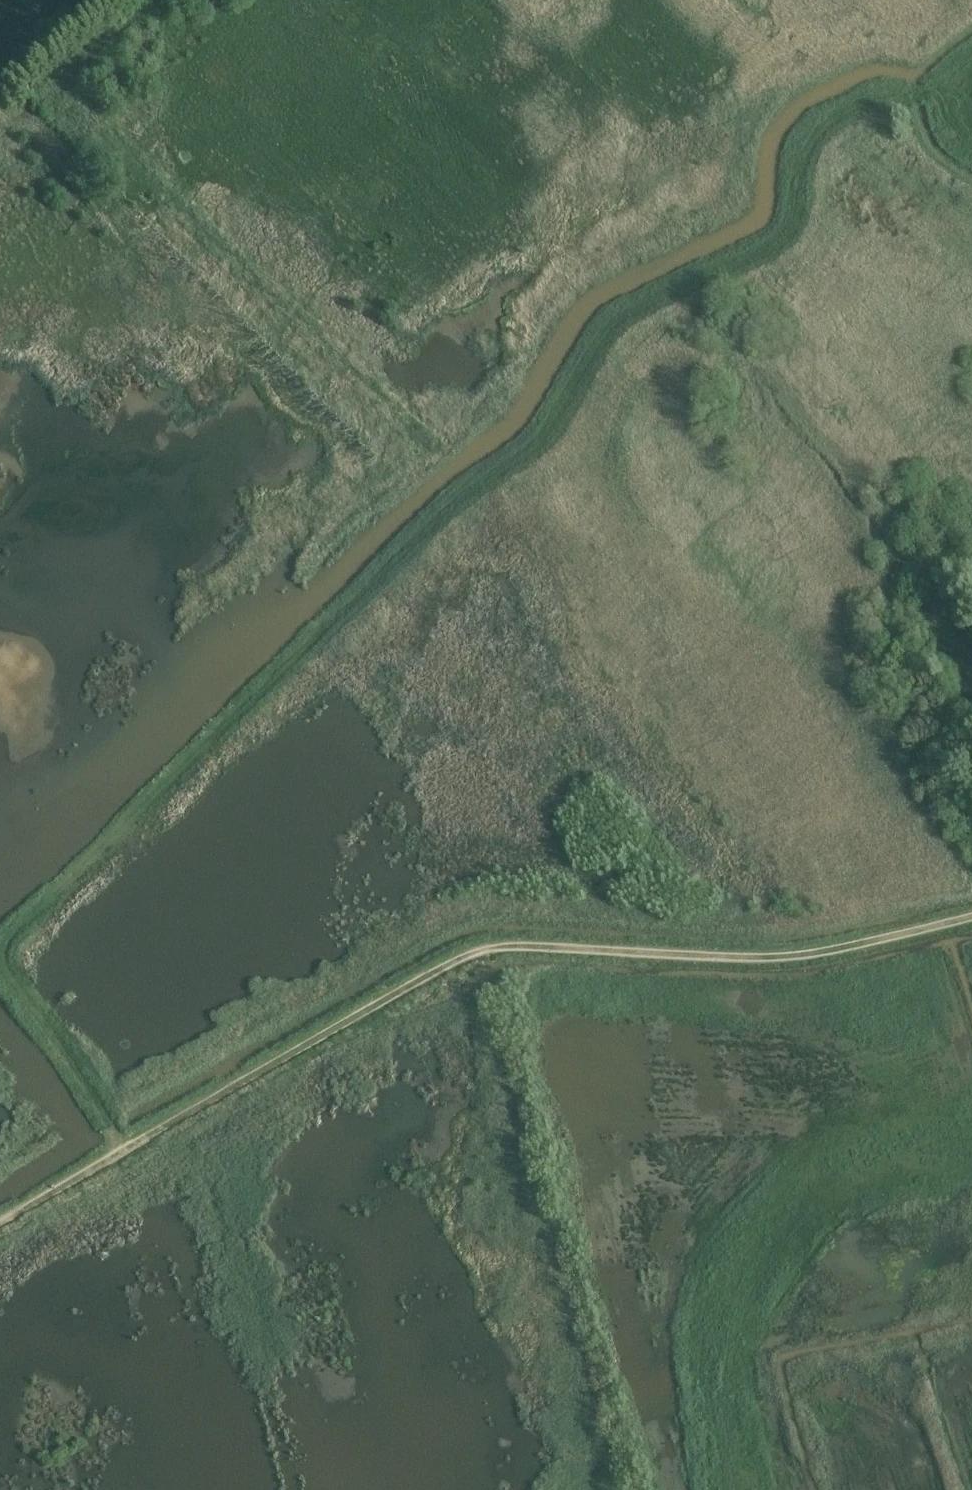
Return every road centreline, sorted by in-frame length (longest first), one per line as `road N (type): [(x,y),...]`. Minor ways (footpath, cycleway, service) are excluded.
road 1 (track): [(0,1220),(450,959),(488,948),(791,952),(971,916)]
road 2 (track): [(152,0),(68,78),(73,99),(436,452)]

